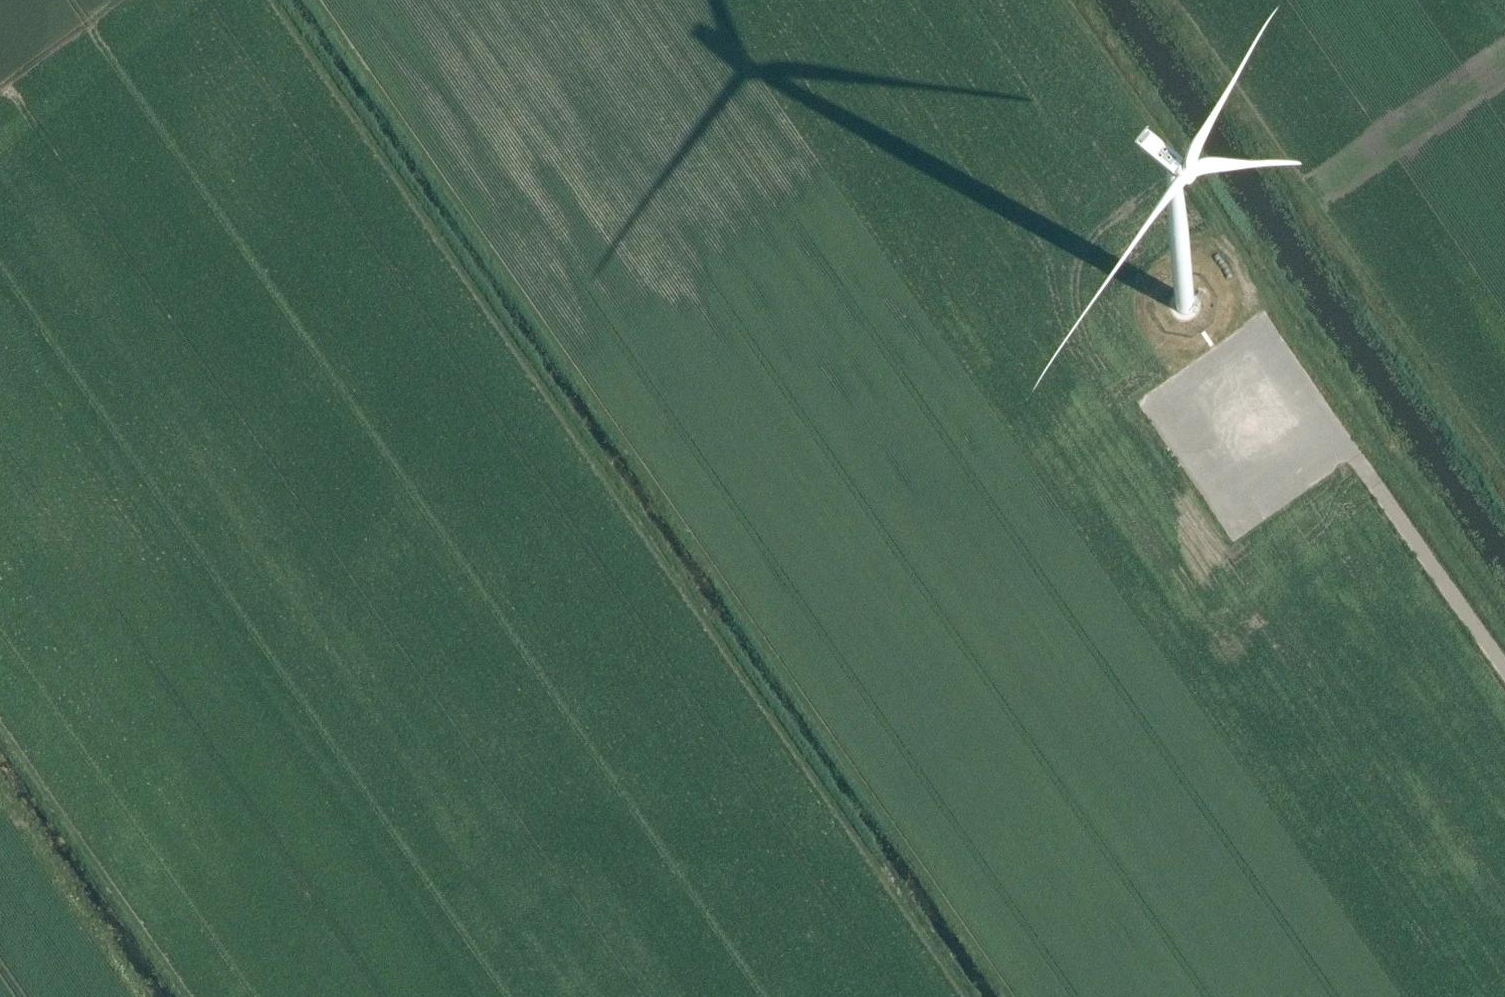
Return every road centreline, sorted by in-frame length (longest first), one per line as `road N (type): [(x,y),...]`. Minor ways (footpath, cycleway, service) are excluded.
road 1 (track): [(1504,482),(1167,0)]

